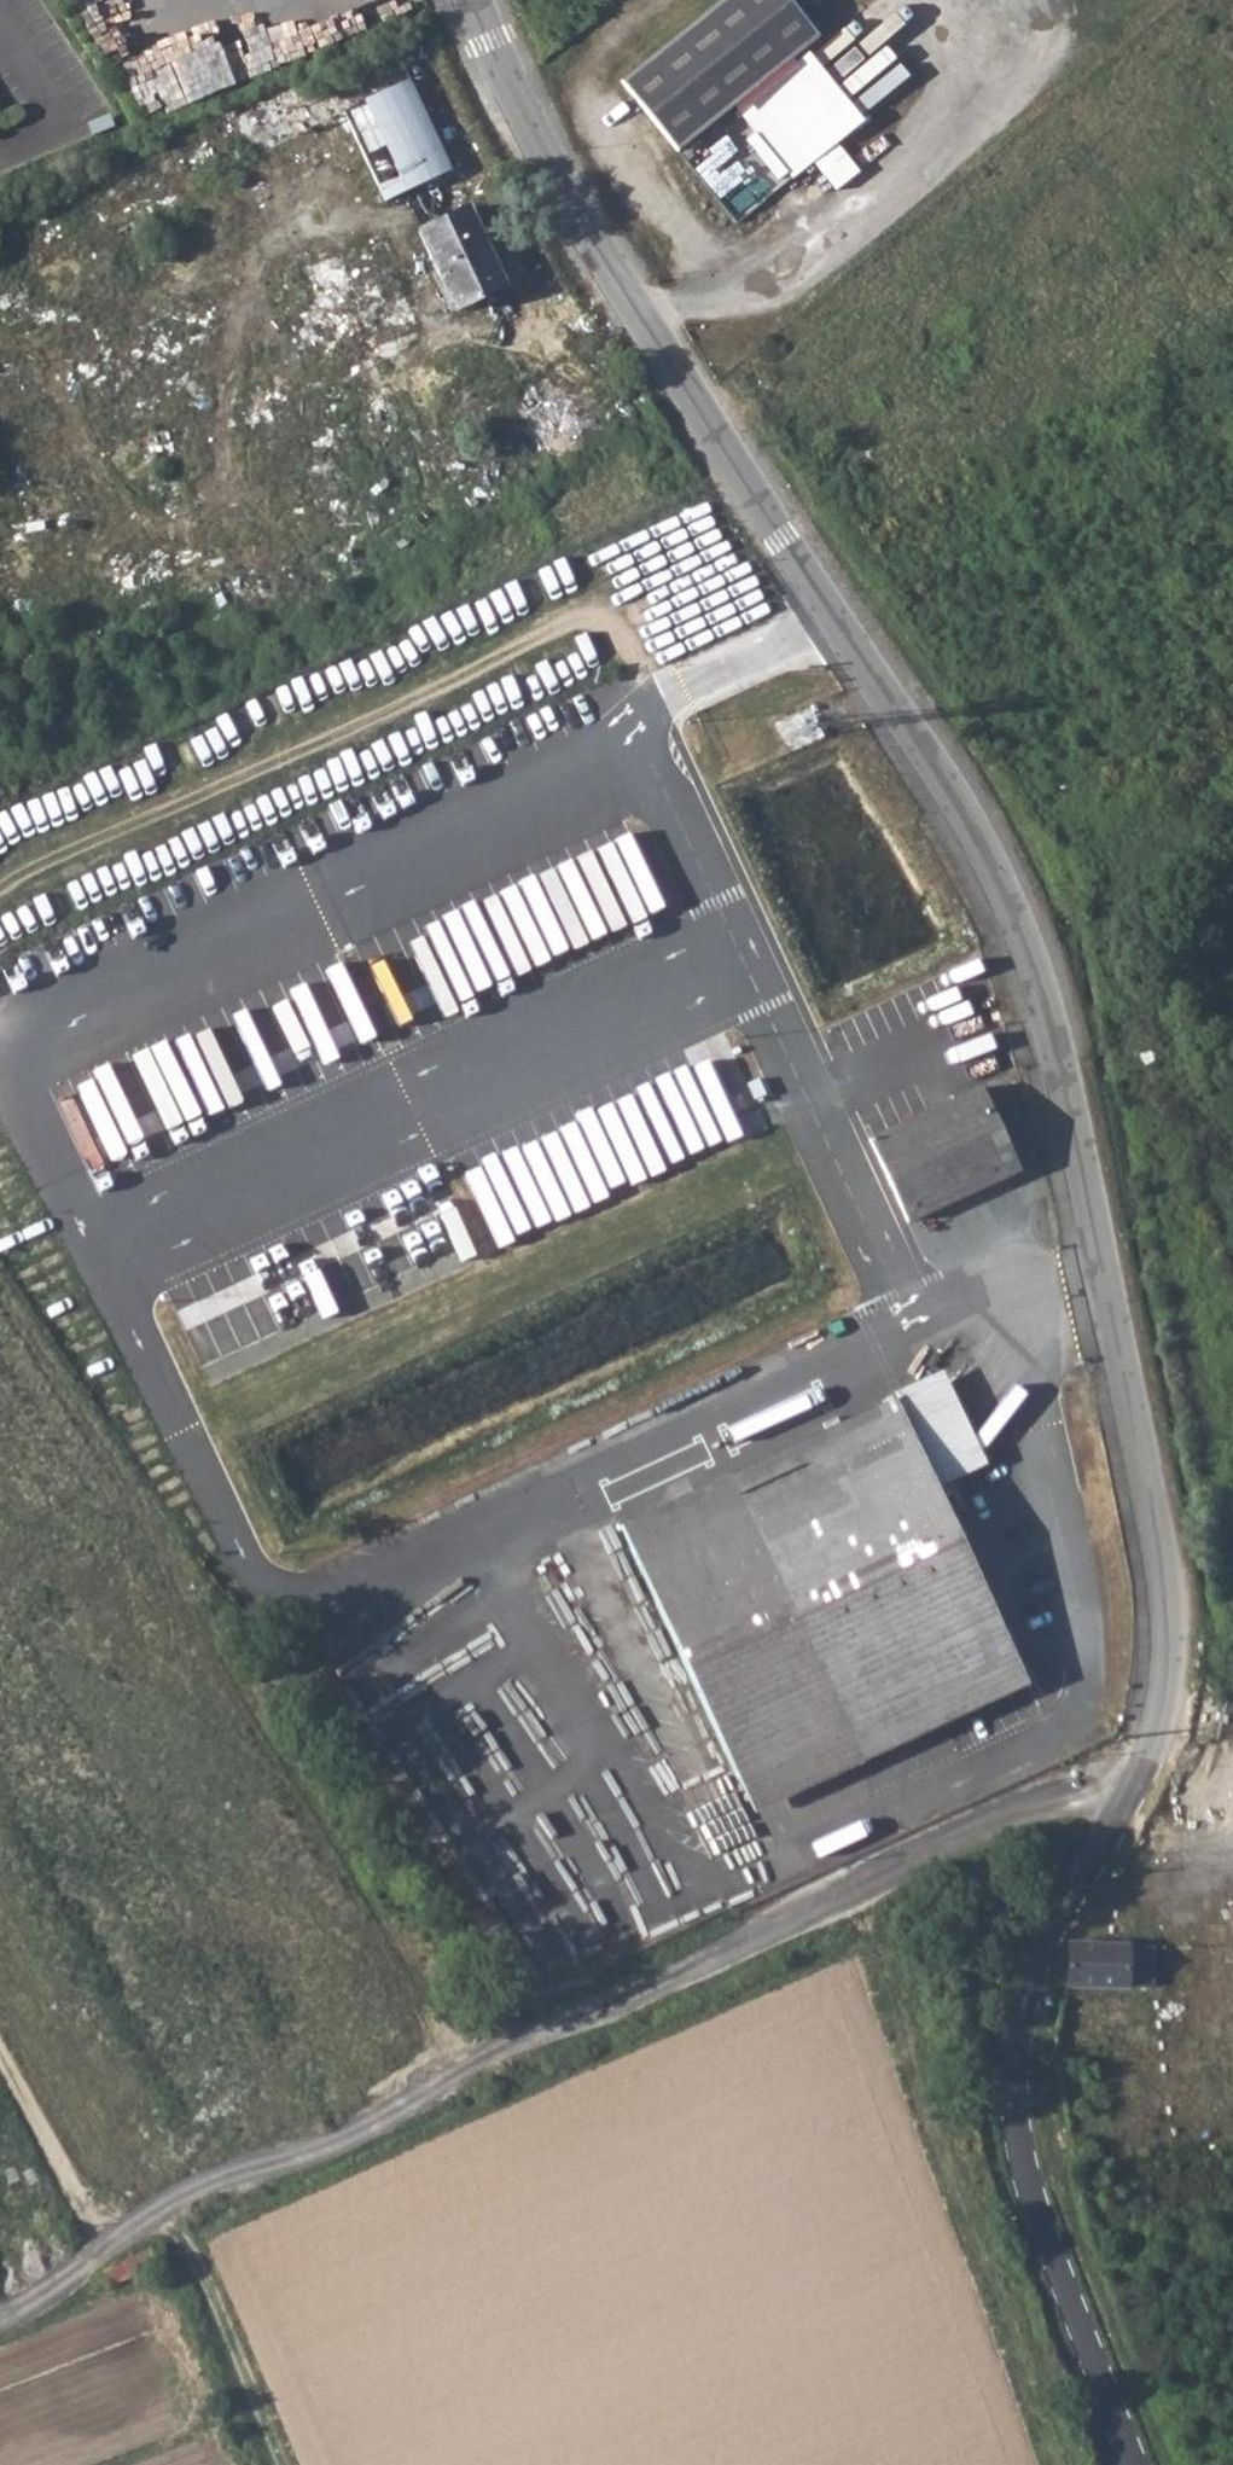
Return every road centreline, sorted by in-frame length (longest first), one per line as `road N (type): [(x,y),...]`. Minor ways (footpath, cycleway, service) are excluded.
road 1 (residential): [(1145,2464),(1006,2115),(1015,2004),(1037,1950),(1160,1746),(1178,1648),(1162,1527),(1059,1041),(1028,938),(986,855),(519,106),(475,0)]

